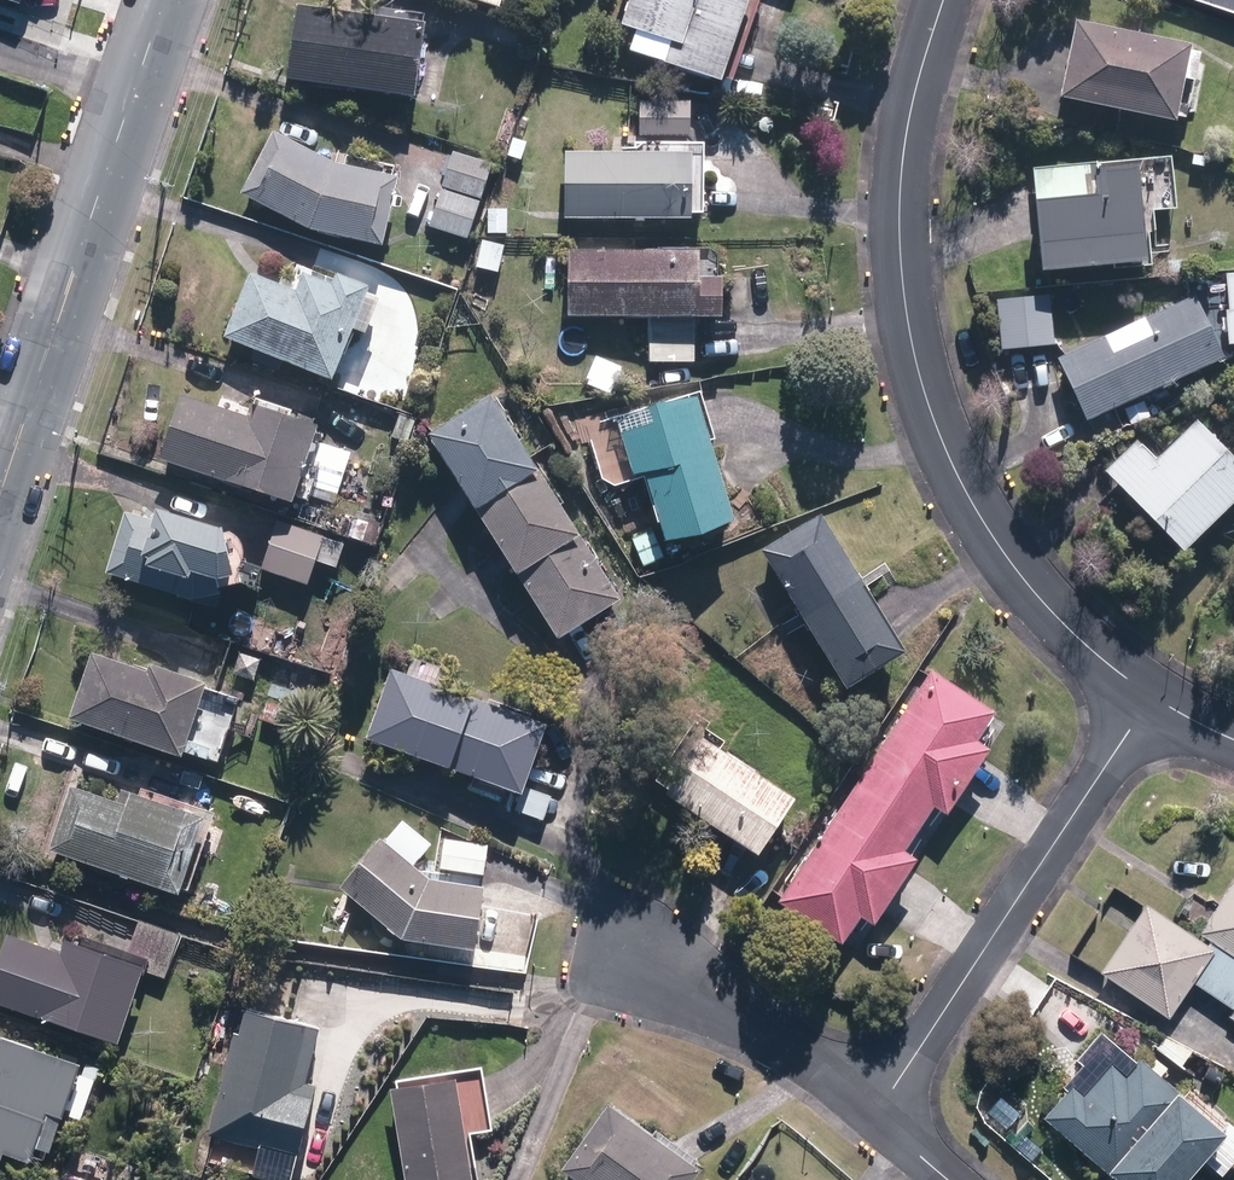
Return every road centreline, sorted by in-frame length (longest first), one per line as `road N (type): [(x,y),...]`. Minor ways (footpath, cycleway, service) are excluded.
road 1 (residential): [(1151,696),(1082,642),(959,491),(914,353),(899,256),(906,126),(943,0)]
road 2 (secondary): [(0,482),(159,0)]
road 3 (residential): [(1151,696),(871,1110)]
road 4 (residential): [(630,950),(789,1046),(871,1110)]

